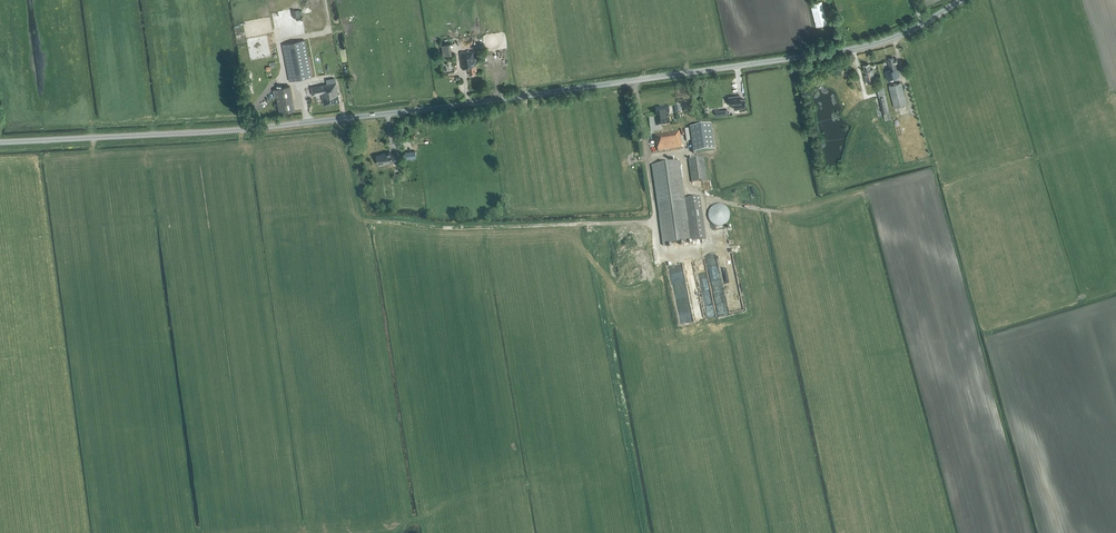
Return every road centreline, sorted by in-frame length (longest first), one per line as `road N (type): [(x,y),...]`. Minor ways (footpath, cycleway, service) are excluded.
road 1 (tertiary): [(0,143),(278,127),(835,53),(896,38),(961,0)]

